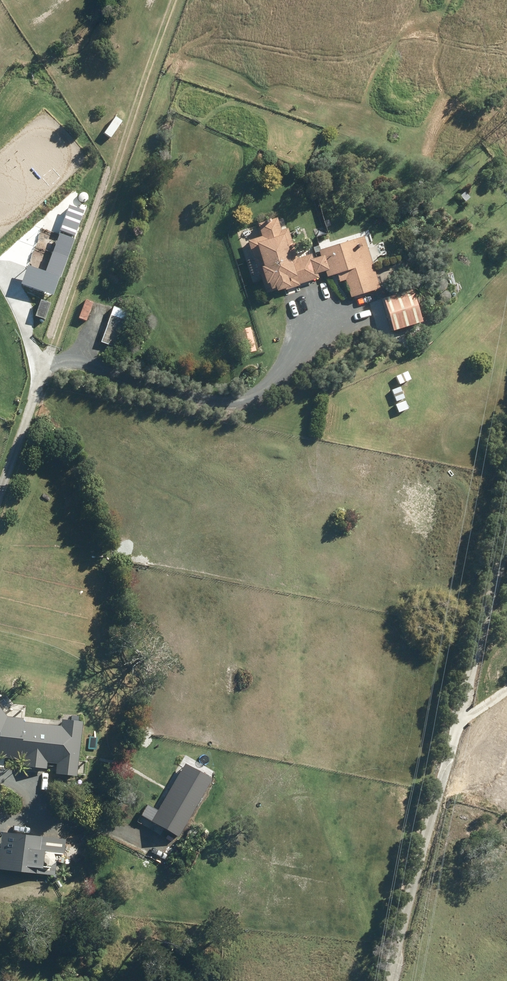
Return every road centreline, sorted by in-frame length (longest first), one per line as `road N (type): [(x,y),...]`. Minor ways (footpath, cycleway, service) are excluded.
road 1 (track): [(386,980),(506,511)]
road 2 (track): [(40,375),(177,0)]
road 3 (track): [(40,375),(65,360),(178,395),(243,396),(282,374),(321,305)]
road 4 (track): [(0,492),(40,375),(31,339),(0,285)]
road 5 (track): [(0,816),(77,821),(182,852)]

